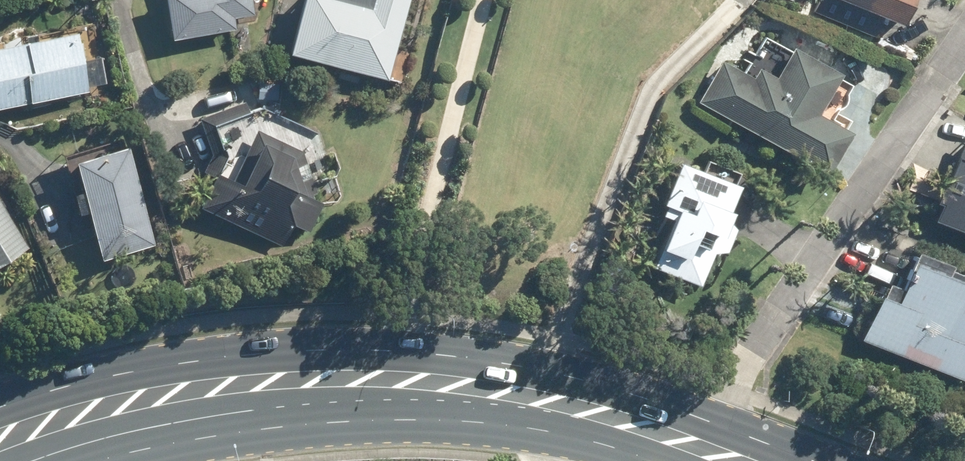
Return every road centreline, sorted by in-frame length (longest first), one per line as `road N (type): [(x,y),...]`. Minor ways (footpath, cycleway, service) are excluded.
road 1 (primary): [(0,455),(51,433),(217,390),(359,375),(576,407),(701,449)]
road 2 (residential): [(964,35),(701,449)]

